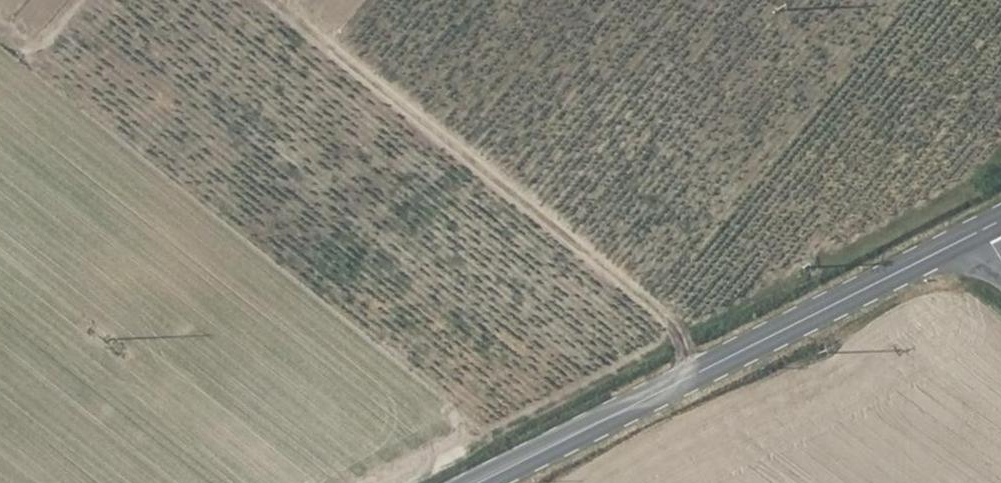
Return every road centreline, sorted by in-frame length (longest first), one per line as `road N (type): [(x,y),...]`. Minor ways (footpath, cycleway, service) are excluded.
road 1 (track): [(698,375),(679,333),(263,0)]
road 2 (secondary): [(482,482),(977,236)]

